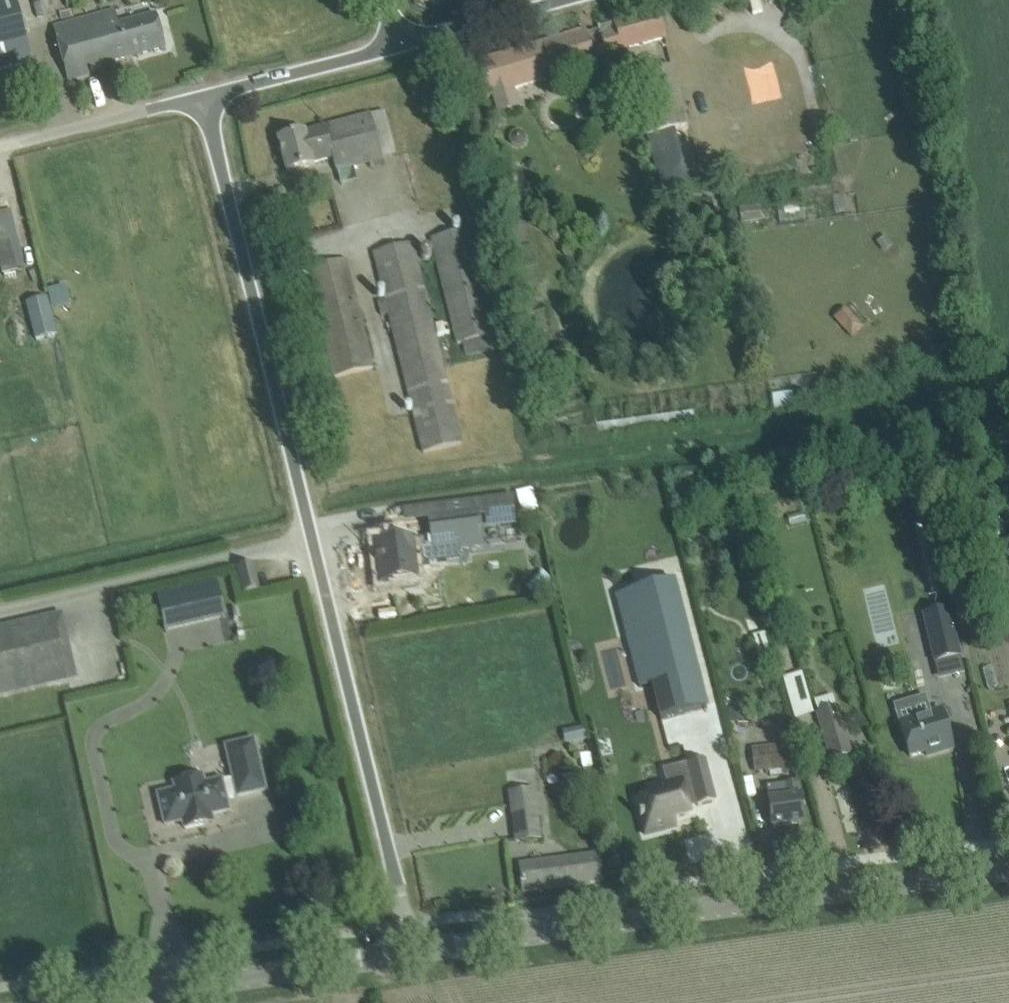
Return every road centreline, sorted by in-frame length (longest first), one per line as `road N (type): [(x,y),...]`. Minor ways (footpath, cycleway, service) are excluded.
road 1 (unclassified): [(407,953),(206,100)]
road 2 (tertiary): [(407,953),(1008,874)]
road 3 (tertiary): [(95,1002),(407,953)]
road 4 (unclassified): [(0,155),(206,100)]
road 5 (unclassified): [(206,100),(398,49)]
road 6 (unclassified): [(398,49),(576,0)]

